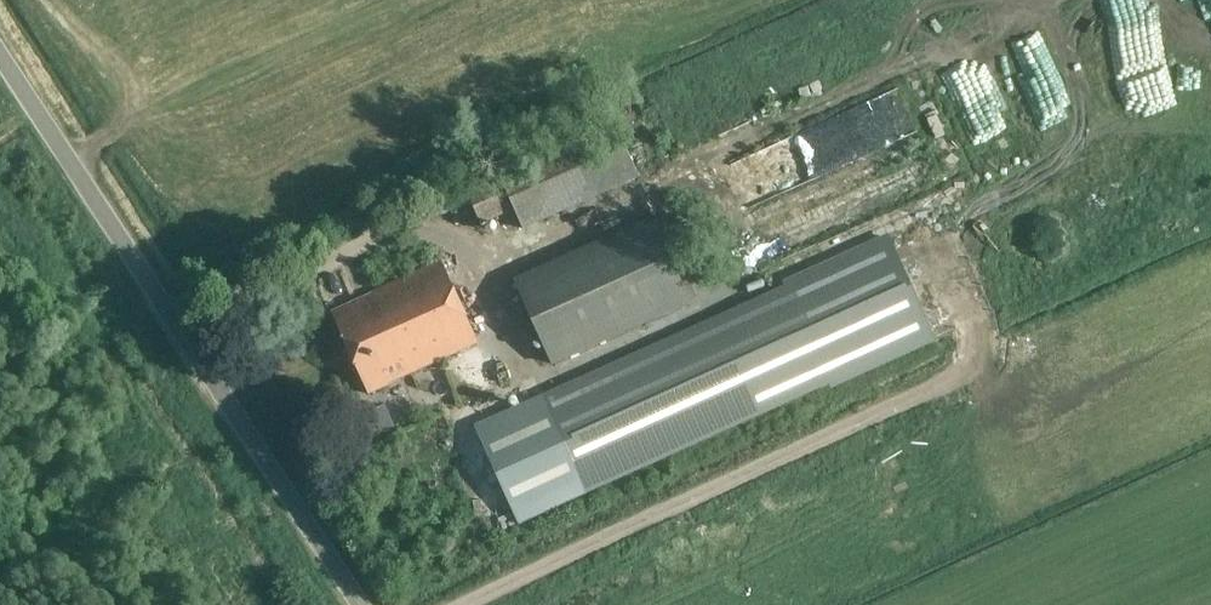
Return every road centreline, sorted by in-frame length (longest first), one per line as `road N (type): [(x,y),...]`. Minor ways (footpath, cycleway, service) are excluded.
road 1 (unclassified): [(370,604),(0,34)]

